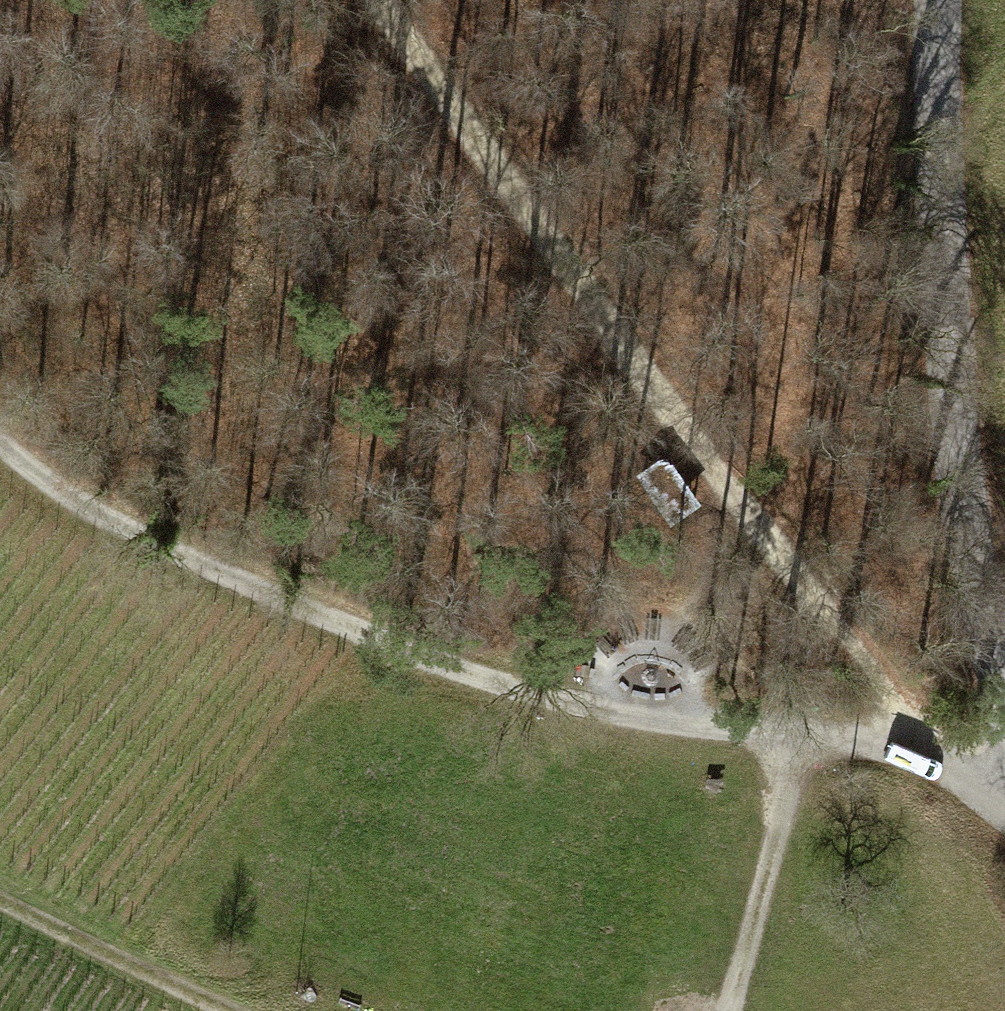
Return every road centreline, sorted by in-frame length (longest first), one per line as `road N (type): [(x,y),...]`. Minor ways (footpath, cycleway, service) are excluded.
road 1 (track): [(0,439),(51,490),(363,635),(450,665),(1004,779)]
road 2 (track): [(405,0),(807,585),(950,767)]
road 3 (track): [(1004,652),(963,432),(947,164),(949,0)]
road 4 (track): [(807,738),(725,1010)]
road 5 (track): [(225,1010),(121,969),(0,903)]

